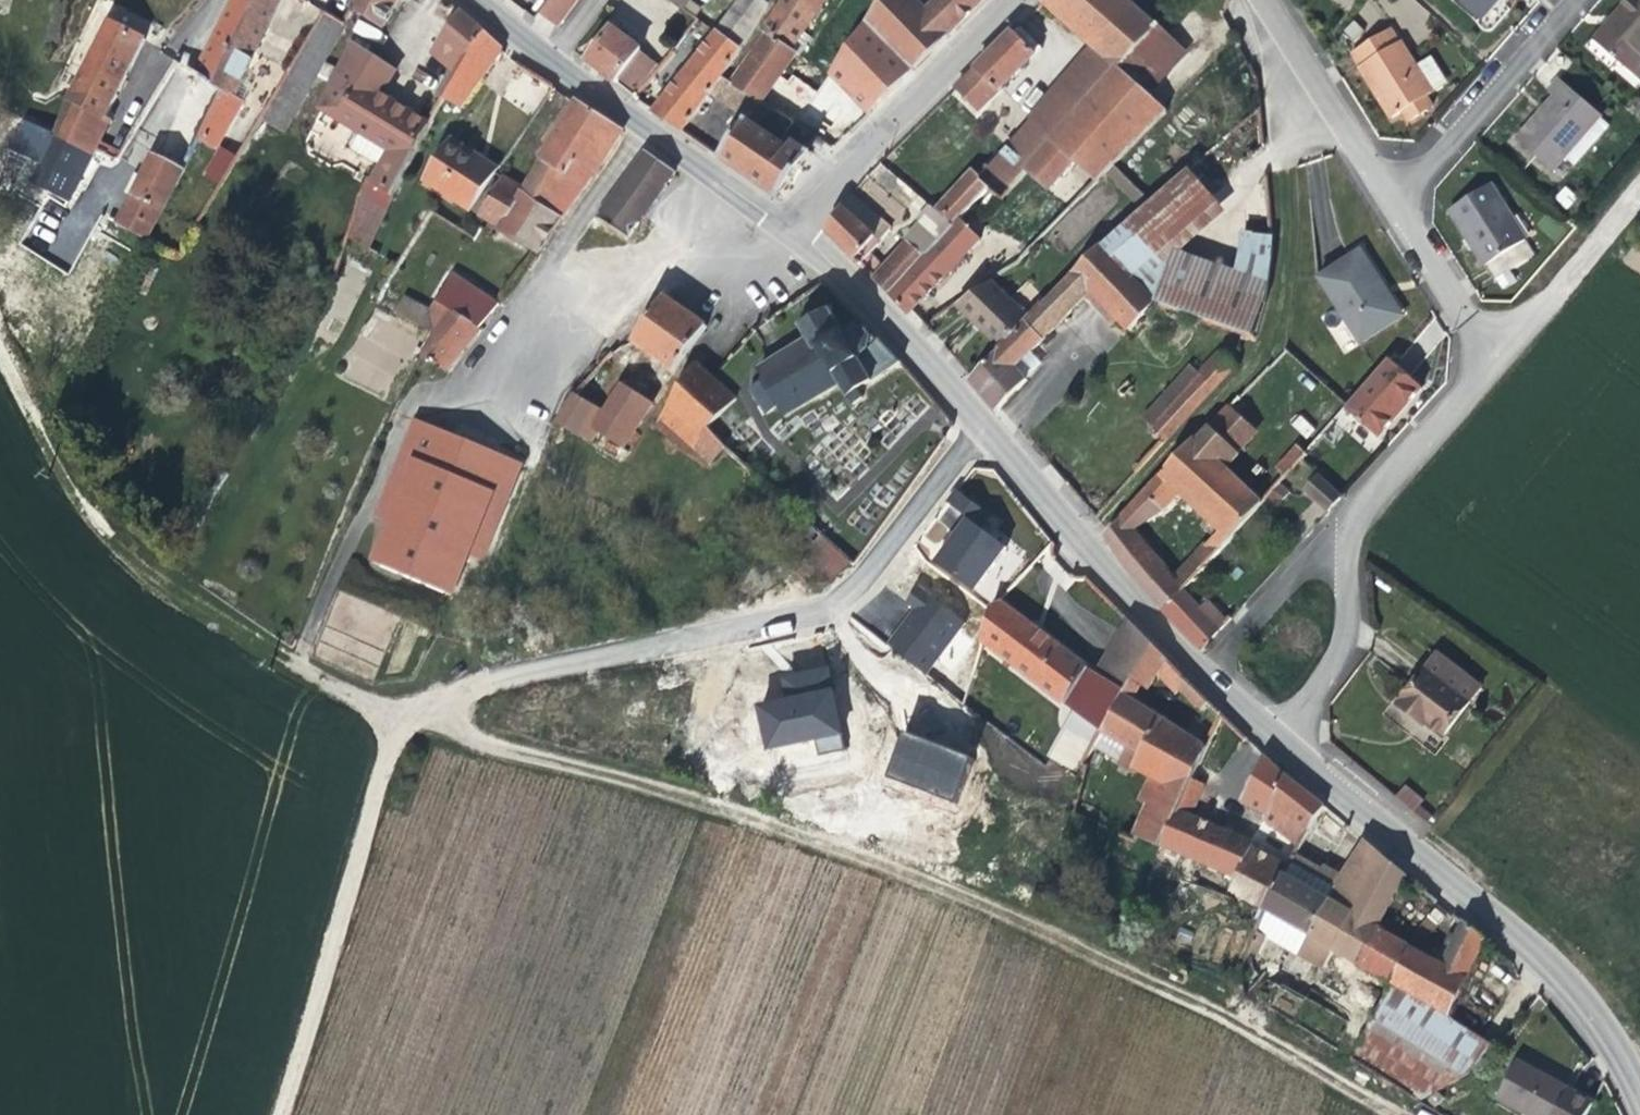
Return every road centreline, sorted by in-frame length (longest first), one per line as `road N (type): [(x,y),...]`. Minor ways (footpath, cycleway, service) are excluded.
road 1 (track): [(1397,1114),(1067,942),(406,713)]
road 2 (residential): [(977,424),(864,572),(792,624),(492,675),(406,713)]
road 3 (residential): [(1639,1108),(1589,999),(1287,751)]
road 4 (track): [(1084,542),(1273,338),(1288,242),(1281,165)]
road 5 (track): [(279,1114),(382,763),(406,713)]
road 6 (tertiary): [(1010,0),(777,228)]
road 7 (residential): [(1192,669),(977,424)]
road 8 (residential): [(977,424),(777,228)]
road 9 (residential): [(1396,198),(1470,127),(1580,0)]
road 10 (residential): [(565,371),(635,295),(722,262),(777,228)]
road 11 (residential): [(512,339),(576,220),(645,121)]
road 12 (residential): [(1342,542),(1378,480),(1488,342)]
road 13 (residential): [(1488,342),(1639,172)]
road 14 (residential): [(1287,751),(1331,685),(1348,631),(1342,542)]
road 15 (residential): [(1284,13),(1396,198)]
road 16 (residential): [(1192,669),(1342,542)]
road 17 (residential): [(1396,198),(1488,342)]
road 18 (tertiary): [(777,228),(645,121)]
road 19 (residential): [(1281,165),(1284,13)]
road 20 (residential): [(1287,751),(1192,669)]
road 21 (track): [(406,713),(346,692),(298,660)]

